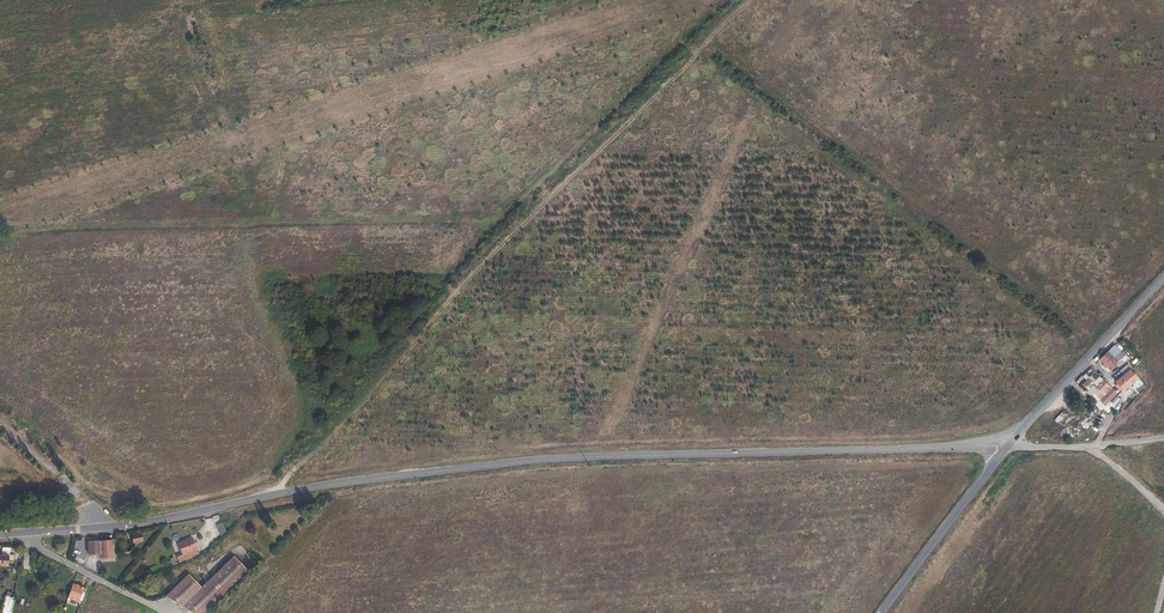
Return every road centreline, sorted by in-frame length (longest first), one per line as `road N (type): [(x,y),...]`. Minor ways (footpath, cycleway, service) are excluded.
road 1 (unclassified): [(23,531),(99,528),(587,460),(1007,446)]
road 2 (tertiary): [(1007,446),(1163,279)]
road 3 (tertiary): [(884,612),(1007,446)]
road 4 (unclassified): [(23,531),(40,550),(165,612)]
road 5 (track): [(99,528),(84,503),(0,428)]

